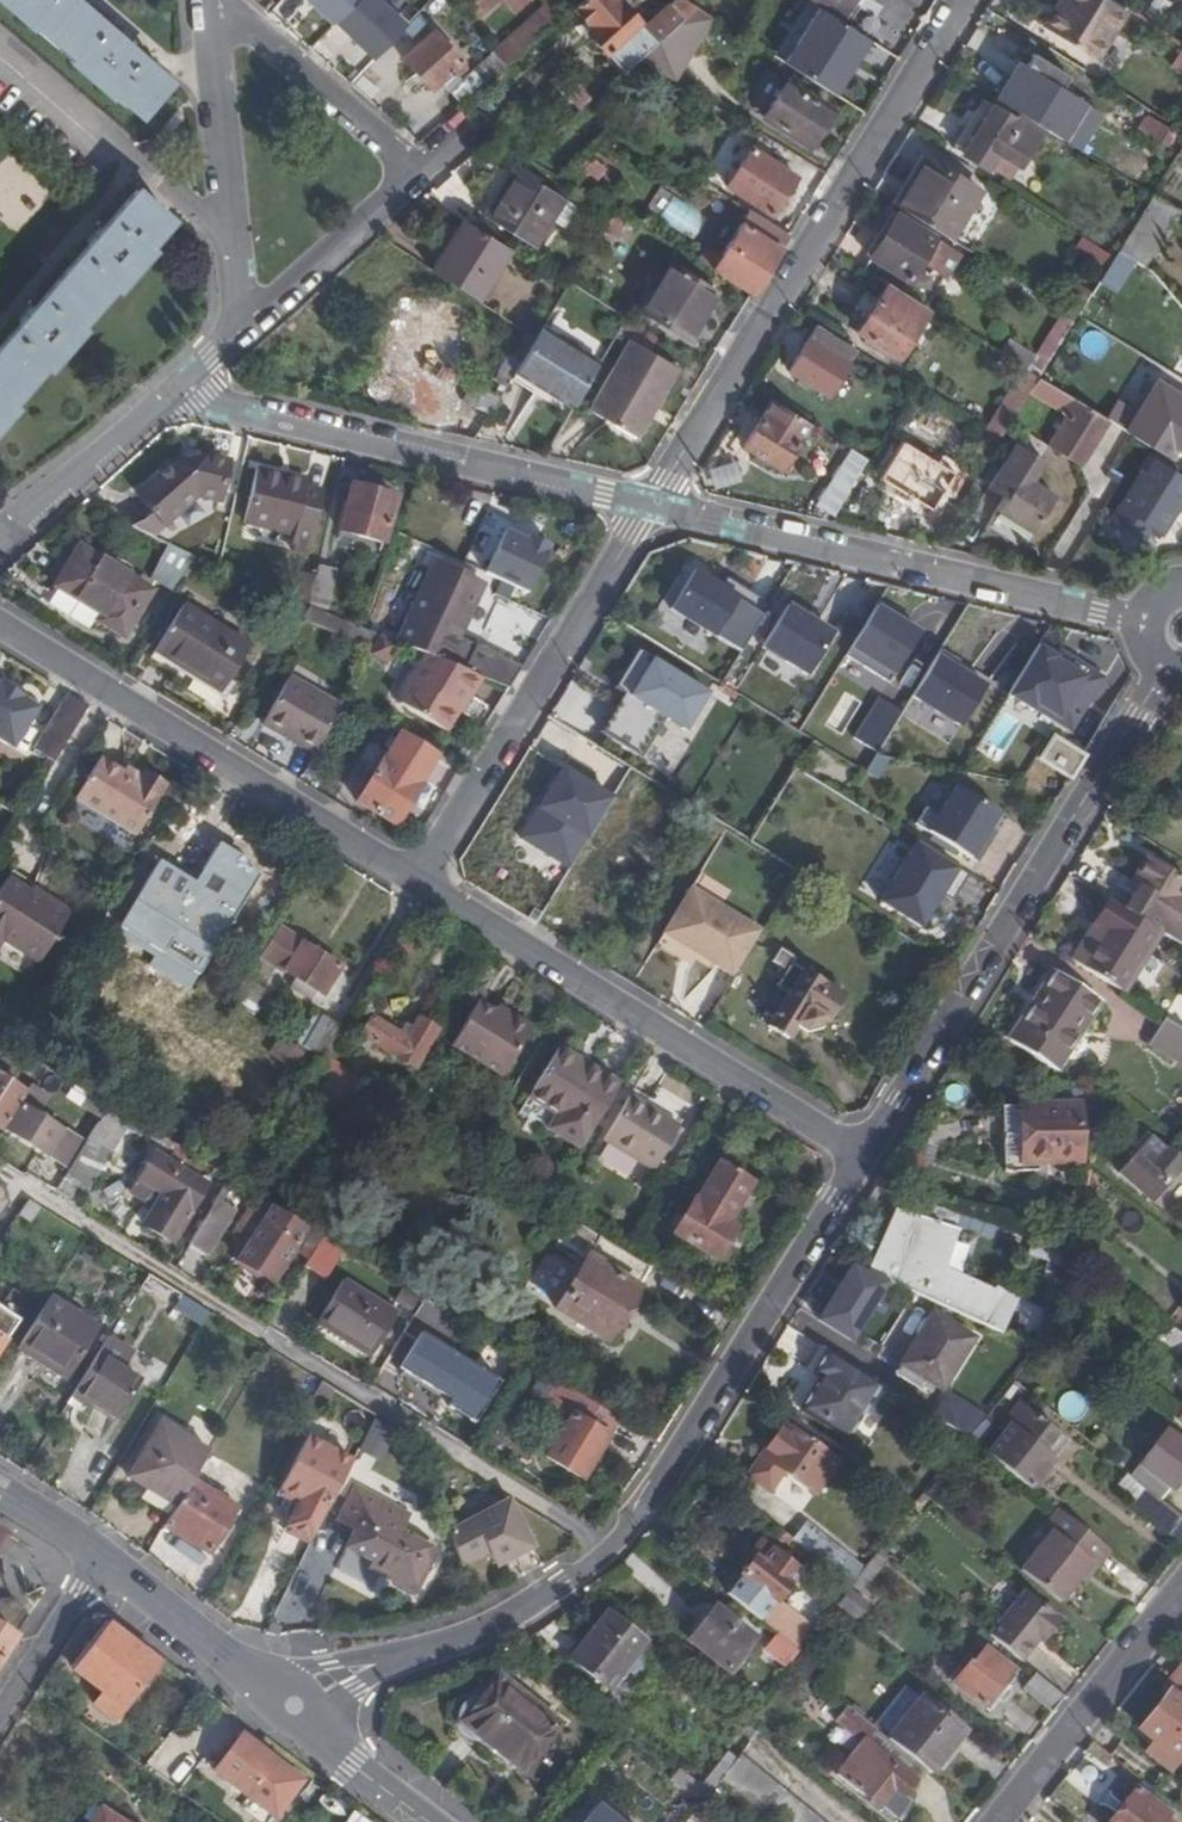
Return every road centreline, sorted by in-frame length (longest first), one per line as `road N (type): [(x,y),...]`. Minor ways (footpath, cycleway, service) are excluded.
road 1 (residential): [(293,1708),(341,1676),(499,1623),(609,1551),(696,1429),(864,1153)]
road 2 (residential): [(656,501),(964,0)]
road 3 (residential): [(1164,669),(864,1153)]
road 4 (residential): [(419,878),(864,1153)]
road 5 (residential): [(656,501),(1144,621)]
road 6 (residential): [(0,618),(419,878)]
road 7 (residential): [(175,393),(656,501)]
road 8 (residential): [(419,878),(656,501)]
road 9 (residential): [(208,0),(240,300),(249,322)]
road 10 (residential): [(1181,1591),(998,1821)]
road 11 (tertiary): [(293,1708),(105,1559)]
road 12 (residential): [(0,542),(175,393)]
road 13 (residential): [(0,1715),(105,1559)]
road 14 (tertiary): [(428,1821),(293,1708)]
road 15 (tertiary): [(105,1559),(0,1487)]

